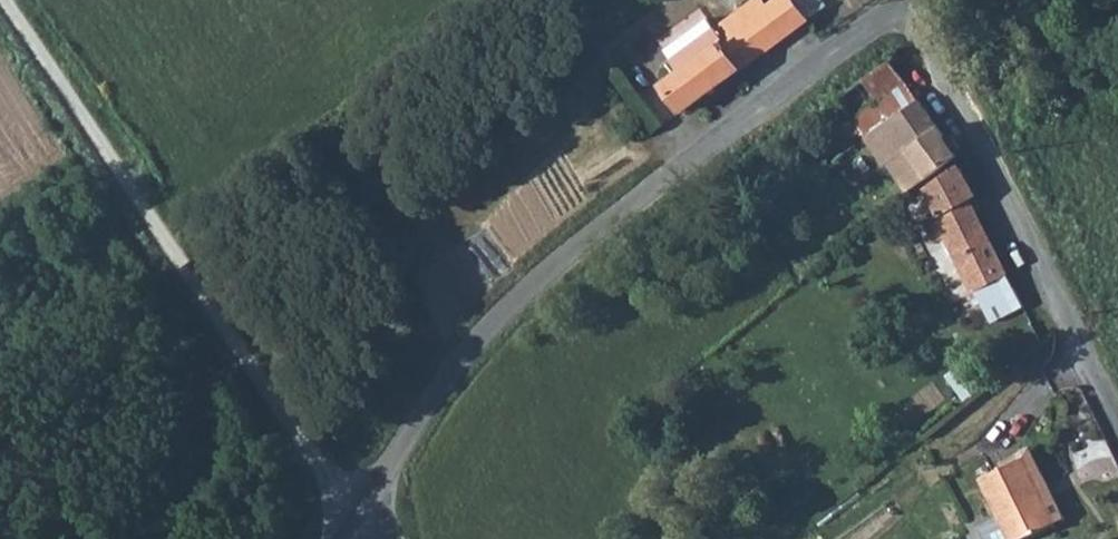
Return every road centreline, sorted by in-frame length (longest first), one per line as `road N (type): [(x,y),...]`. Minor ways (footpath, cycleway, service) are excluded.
road 1 (unclassified): [(895,9),(643,192),(507,309),(429,402),(355,525)]
road 2 (track): [(355,525),(1,0)]
road 3 (residential): [(1117,412),(969,117),(895,9)]

